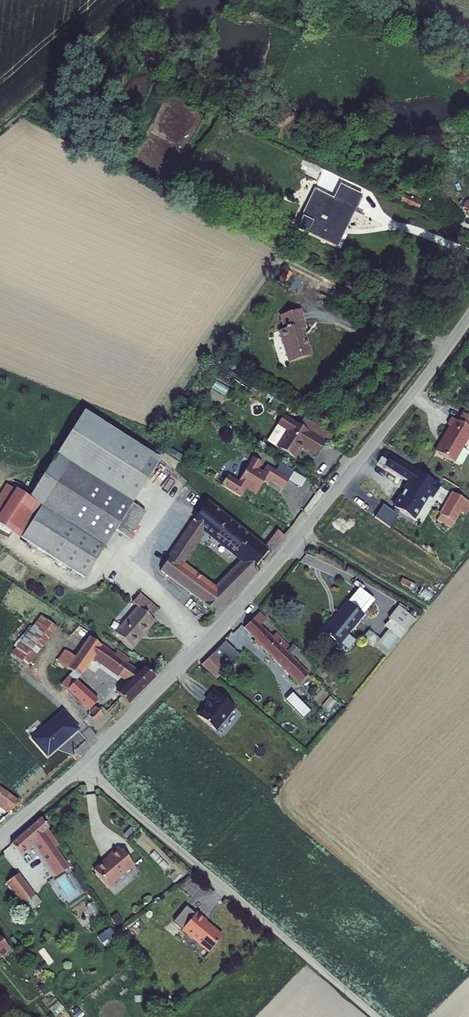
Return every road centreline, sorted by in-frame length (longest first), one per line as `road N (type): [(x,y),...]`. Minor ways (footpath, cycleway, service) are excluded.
road 1 (residential): [(82,764),(266,575),(468,317)]
road 2 (residential): [(82,764),(377,1016)]

